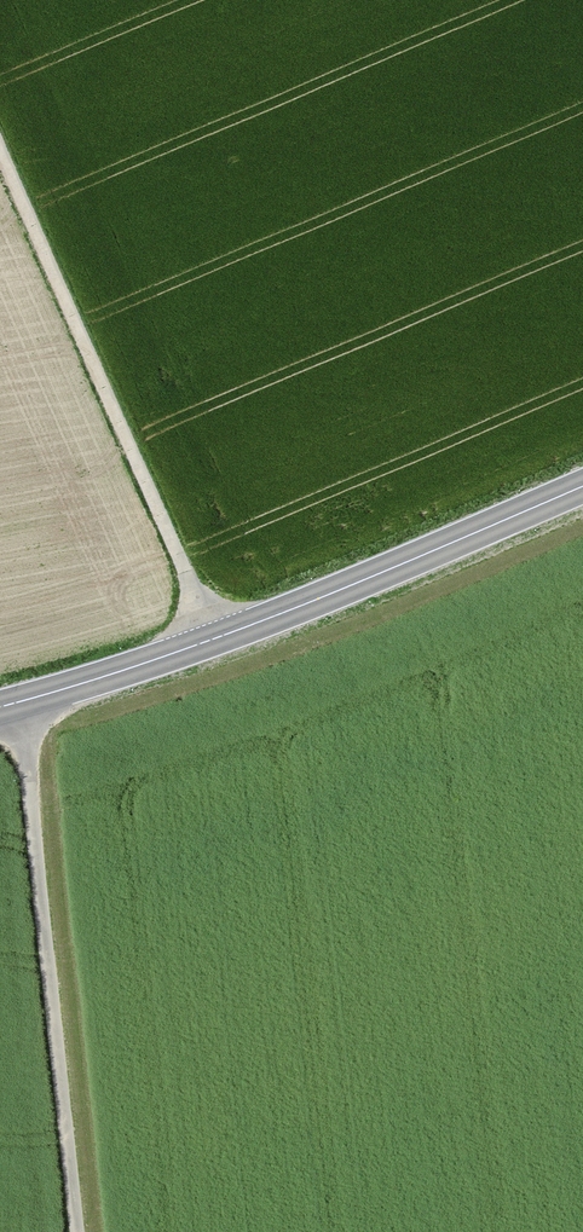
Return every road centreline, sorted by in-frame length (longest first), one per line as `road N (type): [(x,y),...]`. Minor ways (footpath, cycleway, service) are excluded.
road 1 (secondary): [(0,713),(213,640),(582,489)]
road 2 (track): [(0,154),(213,640)]
road 3 (track): [(80,1231),(28,754),(5,712)]

